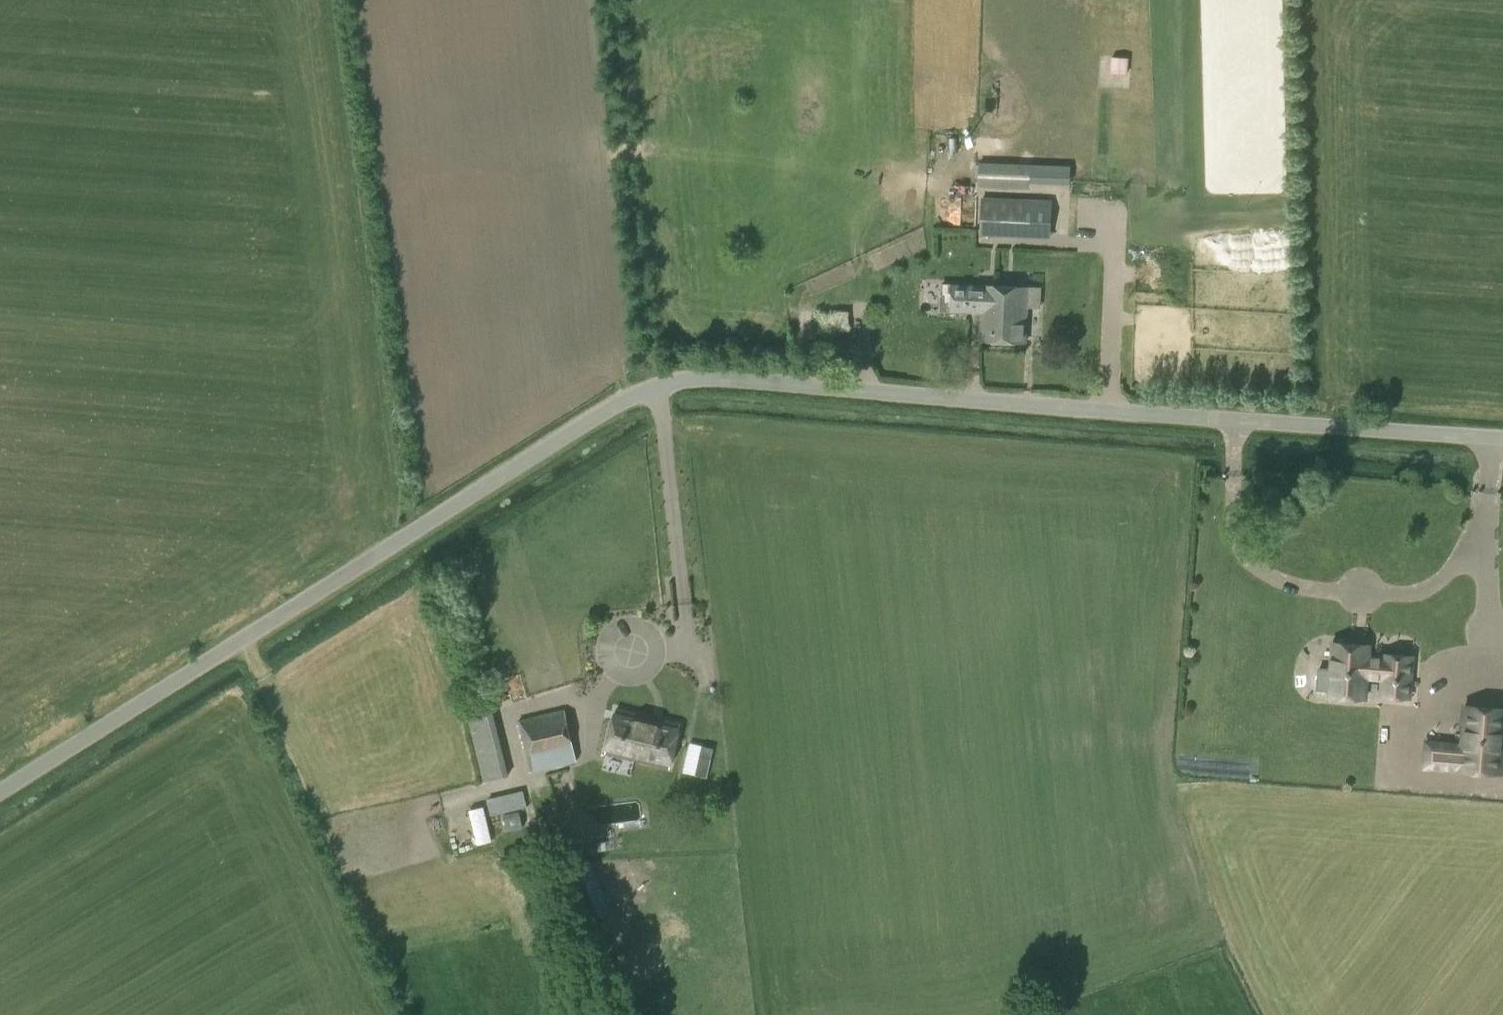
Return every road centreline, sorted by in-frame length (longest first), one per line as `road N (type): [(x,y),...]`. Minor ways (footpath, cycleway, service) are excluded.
road 1 (unclassified): [(1502,428),(729,367),(639,381),(0,791)]

